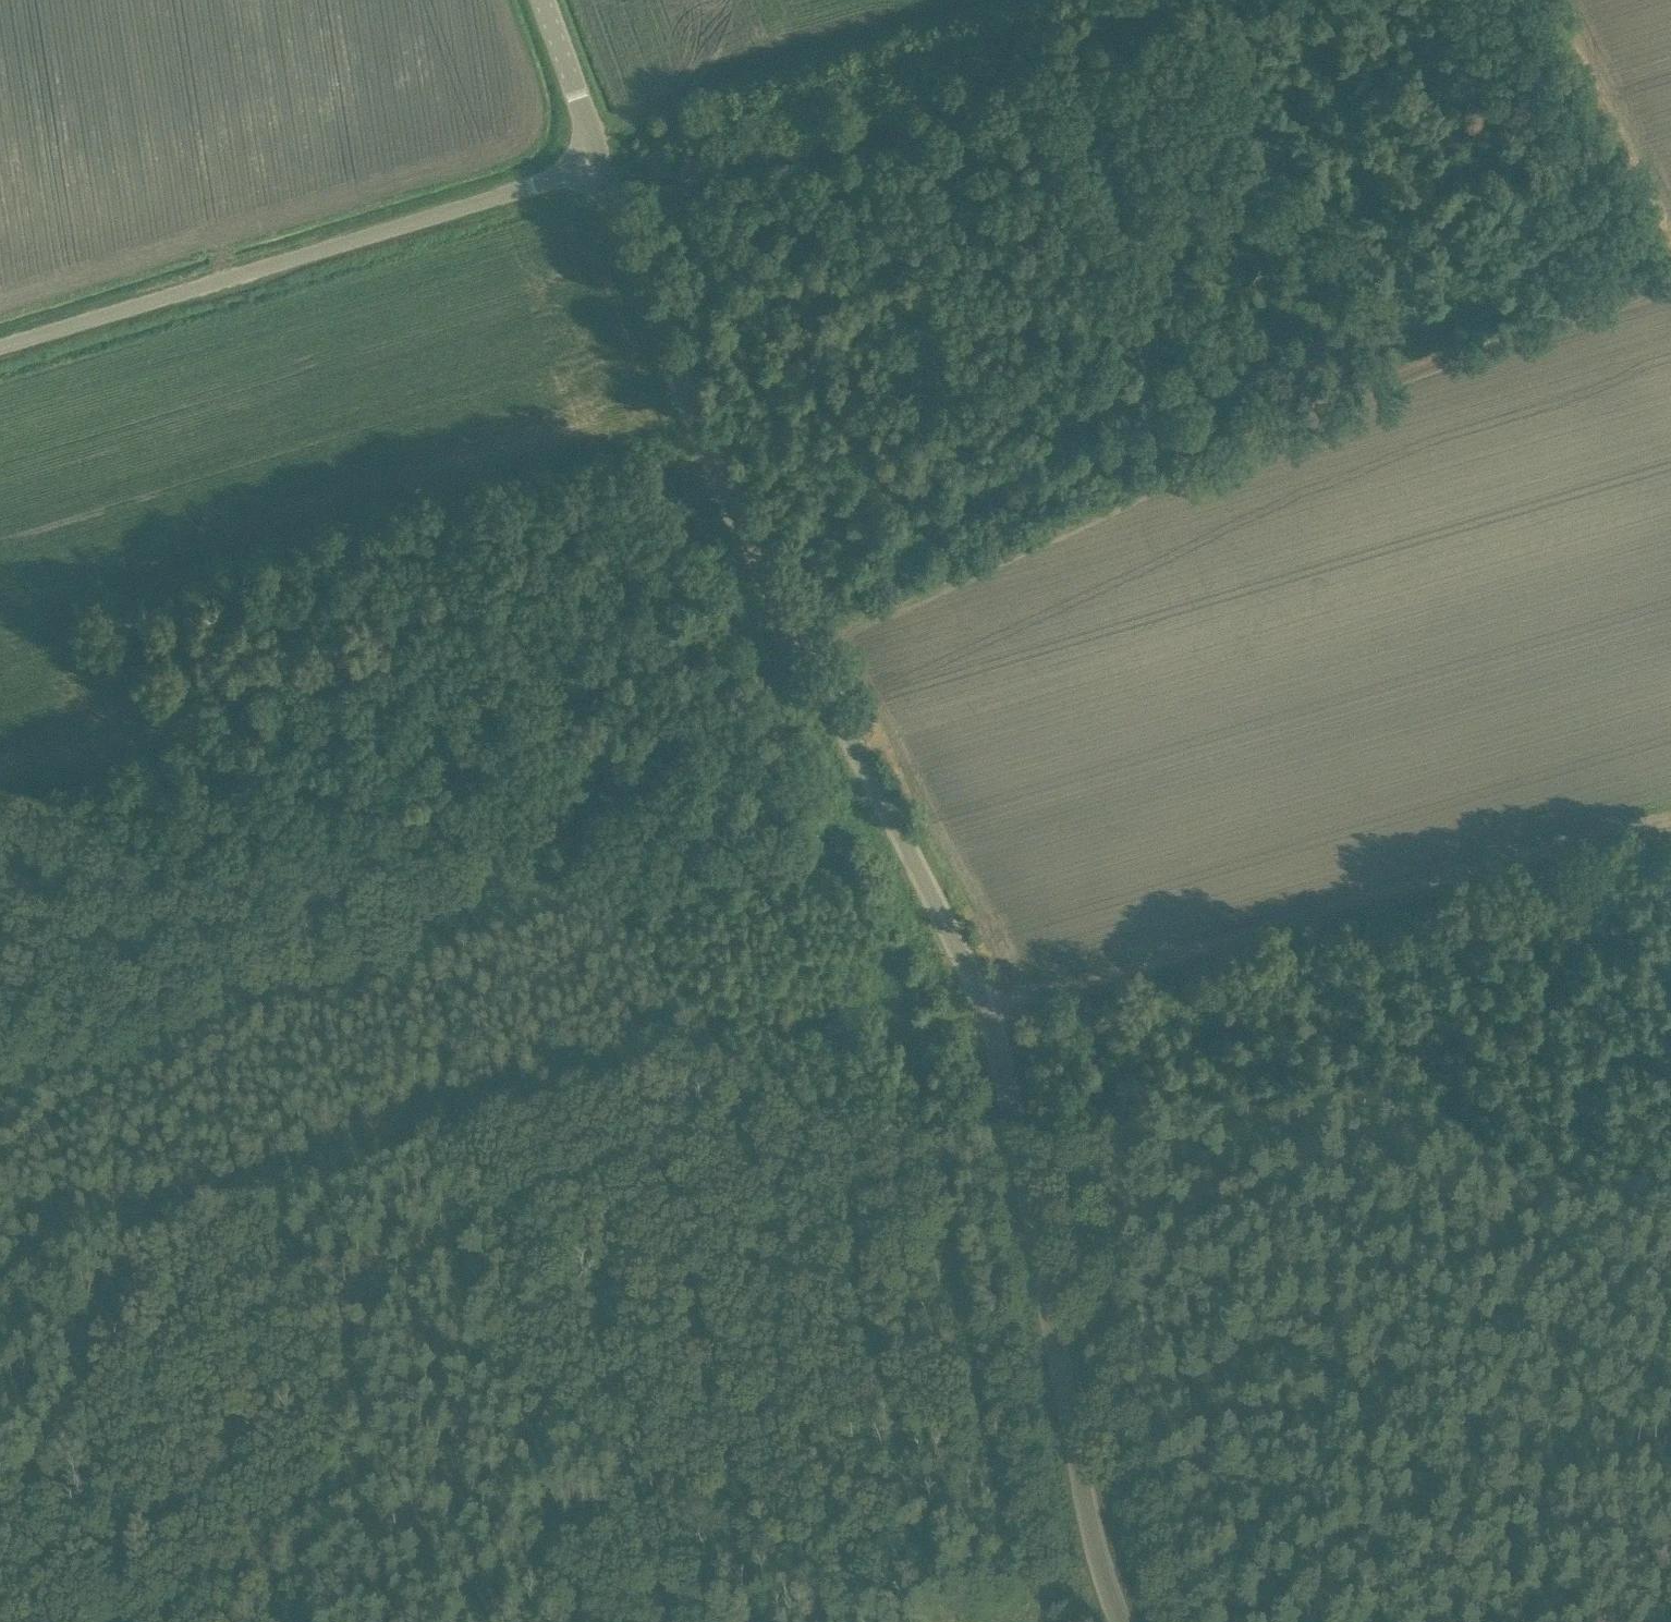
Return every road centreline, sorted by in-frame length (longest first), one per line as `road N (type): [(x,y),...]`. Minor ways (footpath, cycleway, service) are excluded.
road 1 (unclassified): [(1127,1621),(1097,1534),(1005,1069),(977,982),(765,555),(608,164)]
road 2 (track): [(1670,824),(983,1002)]
road 3 (unclassified): [(0,350),(608,164)]
road 4 (unclassified): [(608,164),(549,0)]

